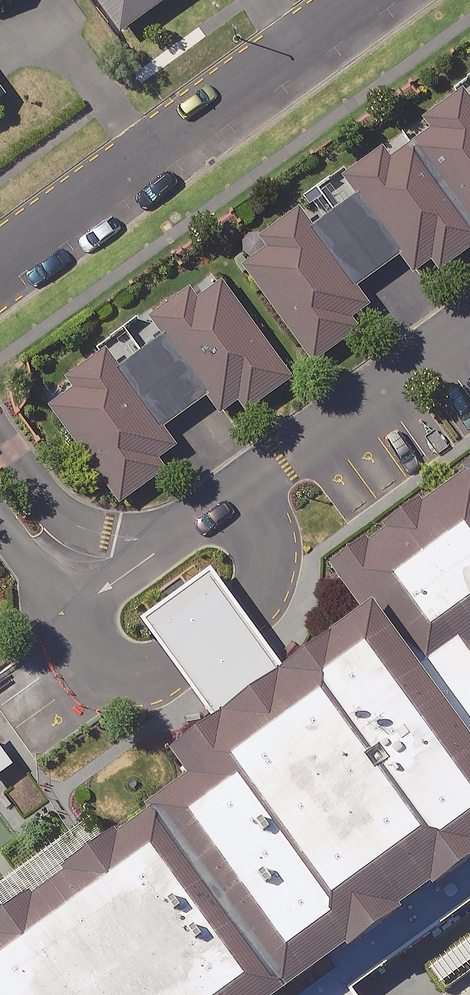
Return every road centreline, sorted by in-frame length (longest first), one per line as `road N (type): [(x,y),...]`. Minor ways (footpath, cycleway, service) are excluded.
road 1 (residential): [(369,0),(0,269)]
road 2 (residential): [(469,342),(186,548)]
road 3 (residential): [(186,548),(83,624),(0,516)]
road 4 (residential): [(0,423),(99,540),(186,548)]

